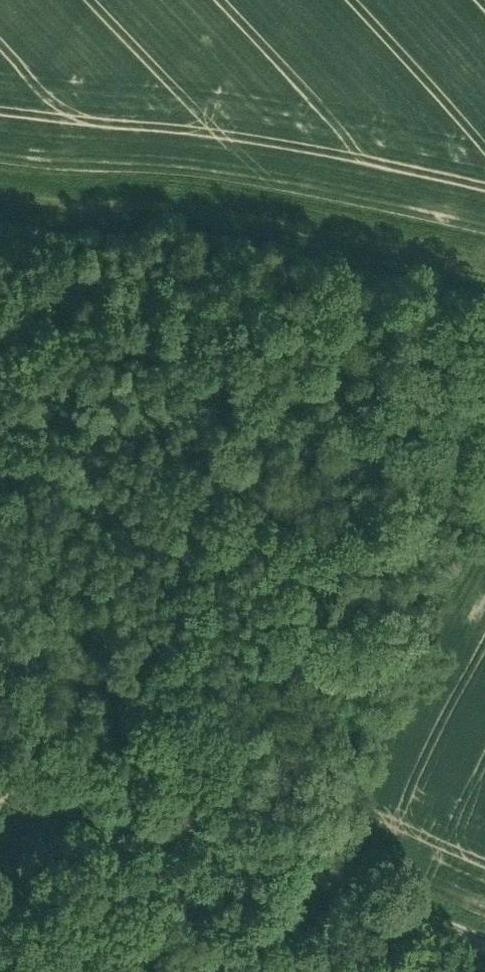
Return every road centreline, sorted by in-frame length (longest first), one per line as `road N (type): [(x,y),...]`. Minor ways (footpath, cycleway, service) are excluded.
road 1 (residential): [(484,947),(220,827),(0,779)]

